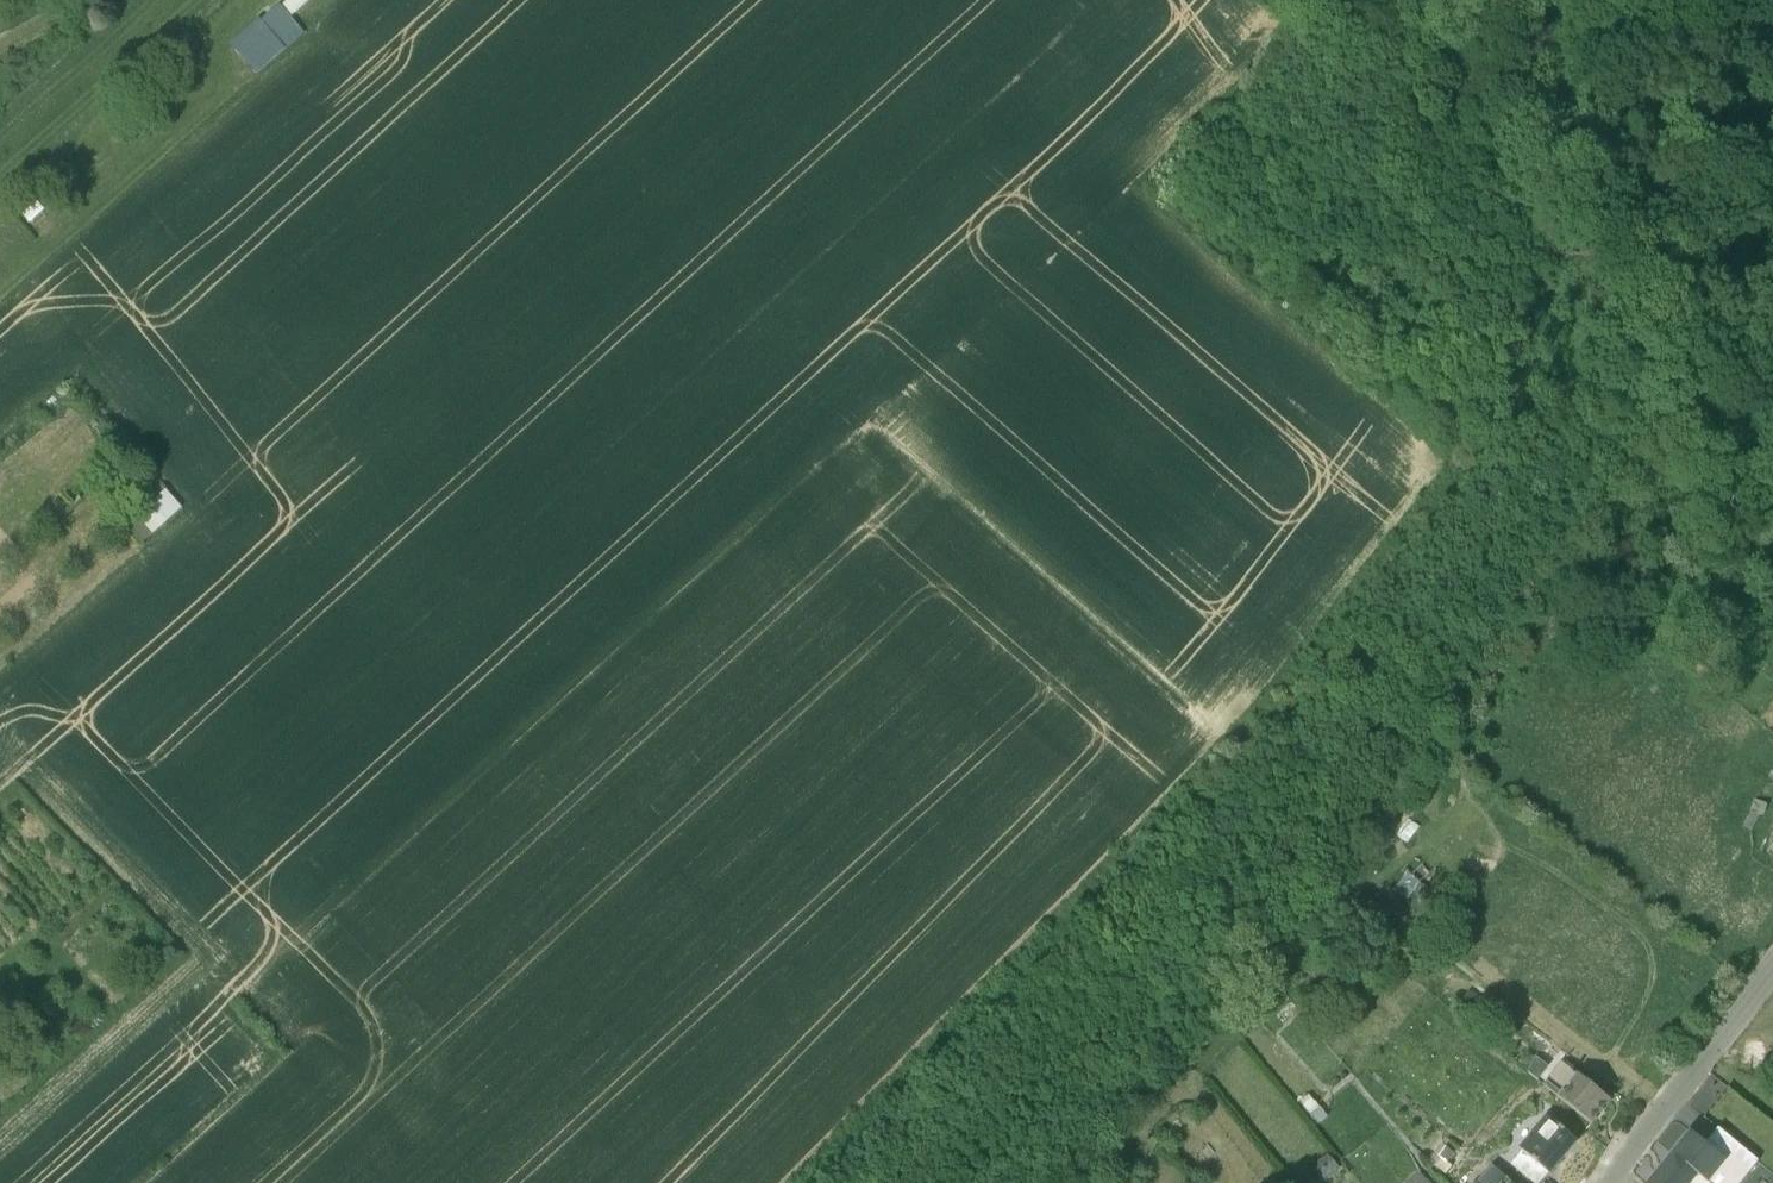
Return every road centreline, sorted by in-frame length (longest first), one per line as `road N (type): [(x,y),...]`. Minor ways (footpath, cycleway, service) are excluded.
road 1 (unclassified): [(1609,1182),(1772,972)]

